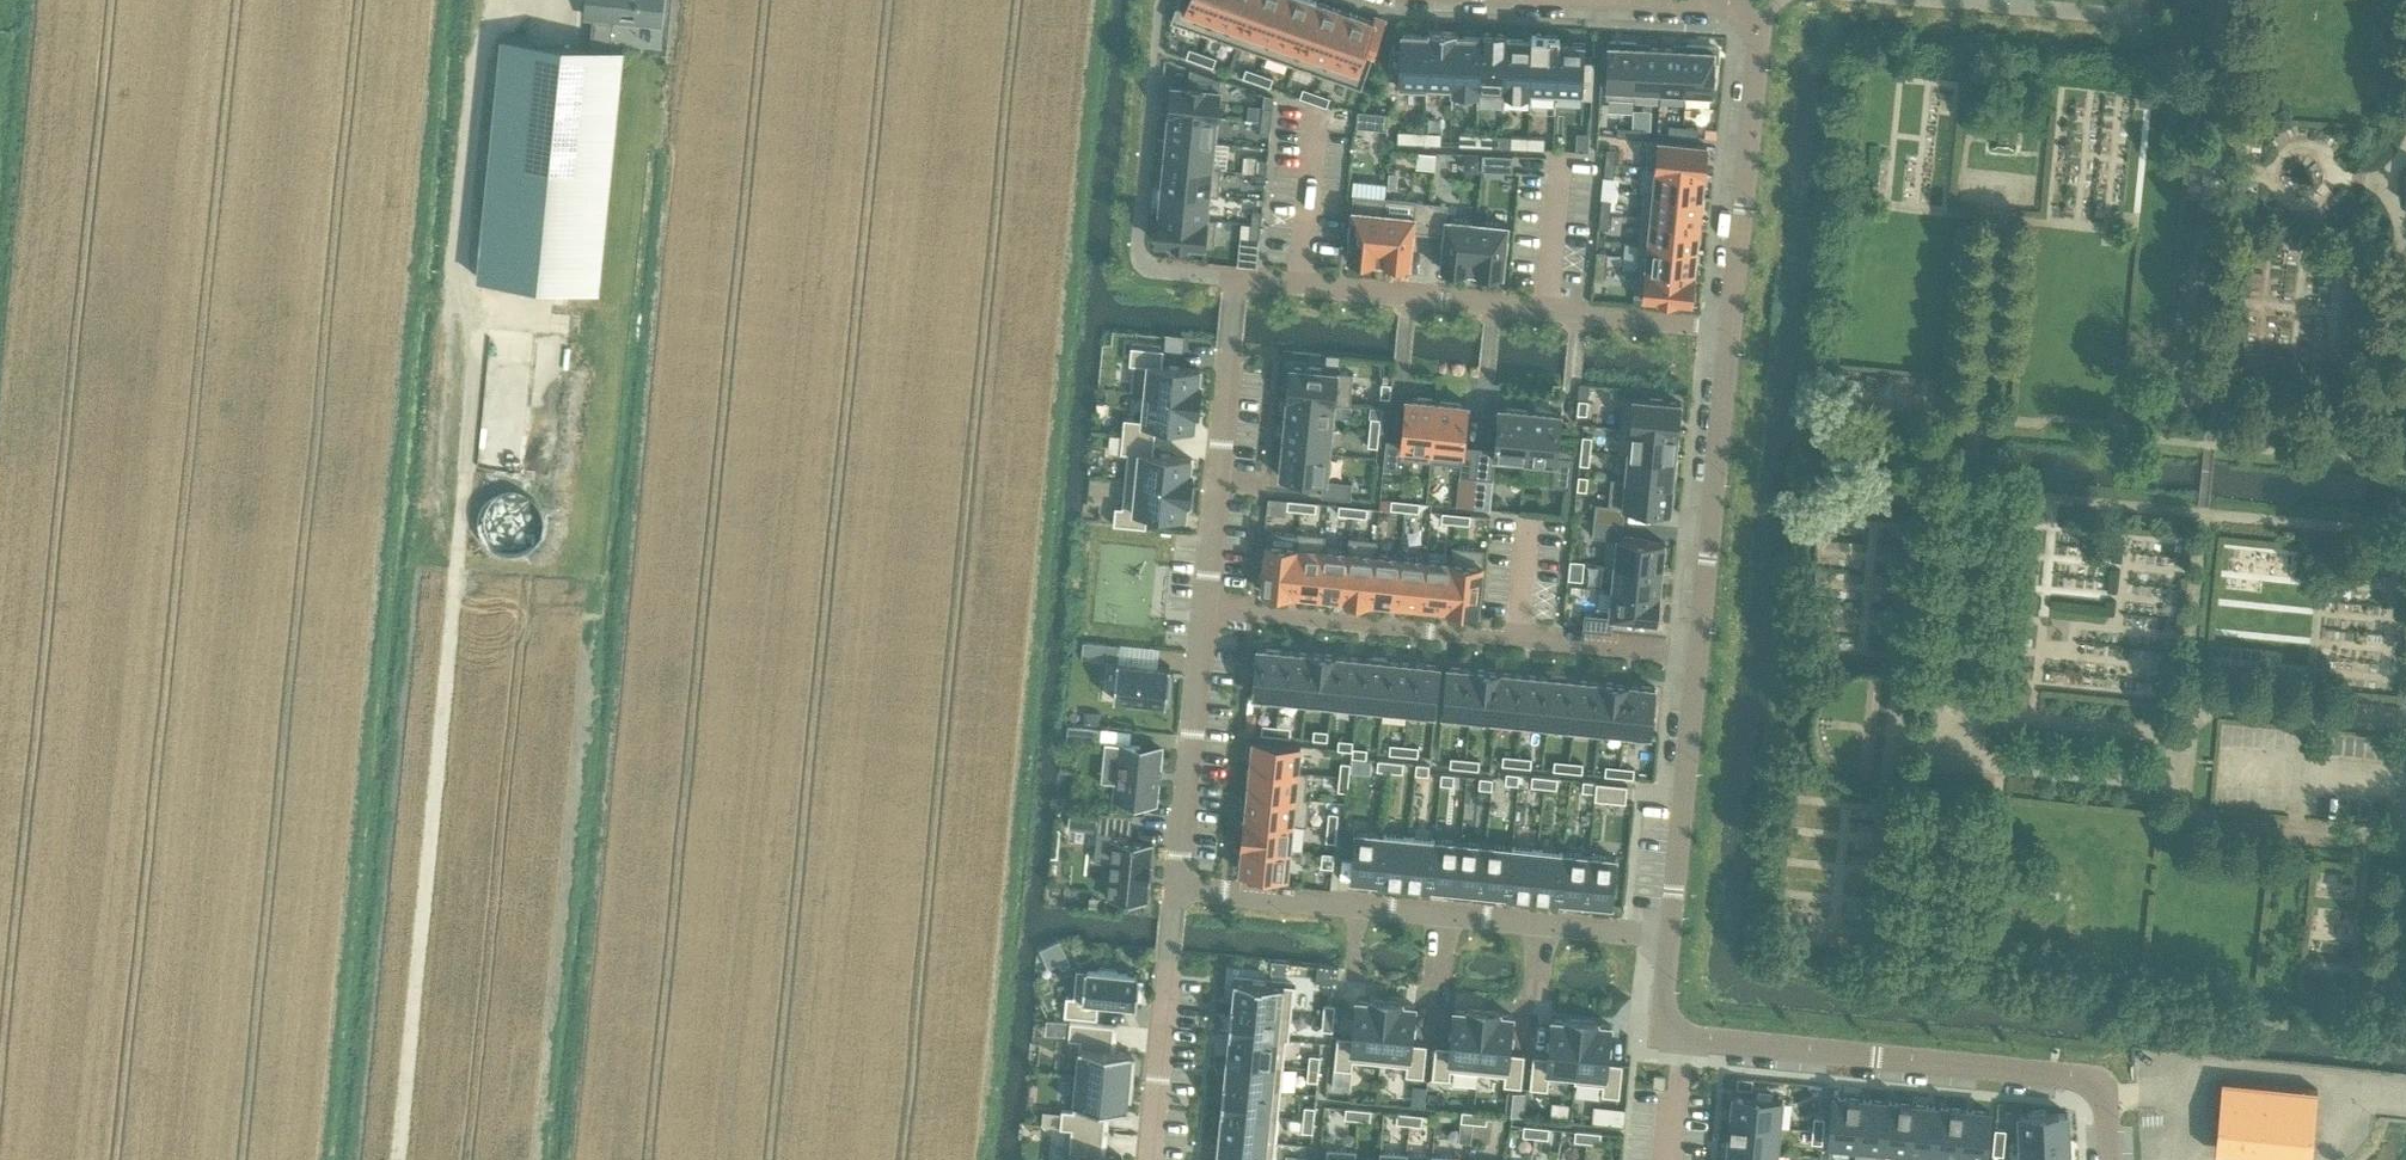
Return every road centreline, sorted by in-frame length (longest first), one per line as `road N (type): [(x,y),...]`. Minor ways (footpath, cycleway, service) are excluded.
road 1 (track): [(399,1159),(467,451),(460,279),(487,24),(520,0)]
road 2 (residential): [(1234,296),(1236,276),(1730,326)]
road 3 (residential): [(1671,938),(1175,888)]
road 4 (residential): [(2109,1159),(2104,1097),(2092,1084),(1680,1038)]
road 5 (residential): [(1622,0),(1723,5),(1751,17),(1758,41),(1730,326)]
road 6 (residential): [(1730,326),(1698,658)]
road 7 (residential): [(1234,296),(1205,610)]
road 8 (residential): [(1516,640),(1205,610)]
road 9 (residential): [(1698,658),(1671,938)]
road 10 (residential): [(1175,888),(1205,610)]
road 11 (residential): [(1175,888),(1150,1159)]
road 12 (residential): [(1516,640),(1698,658)]

